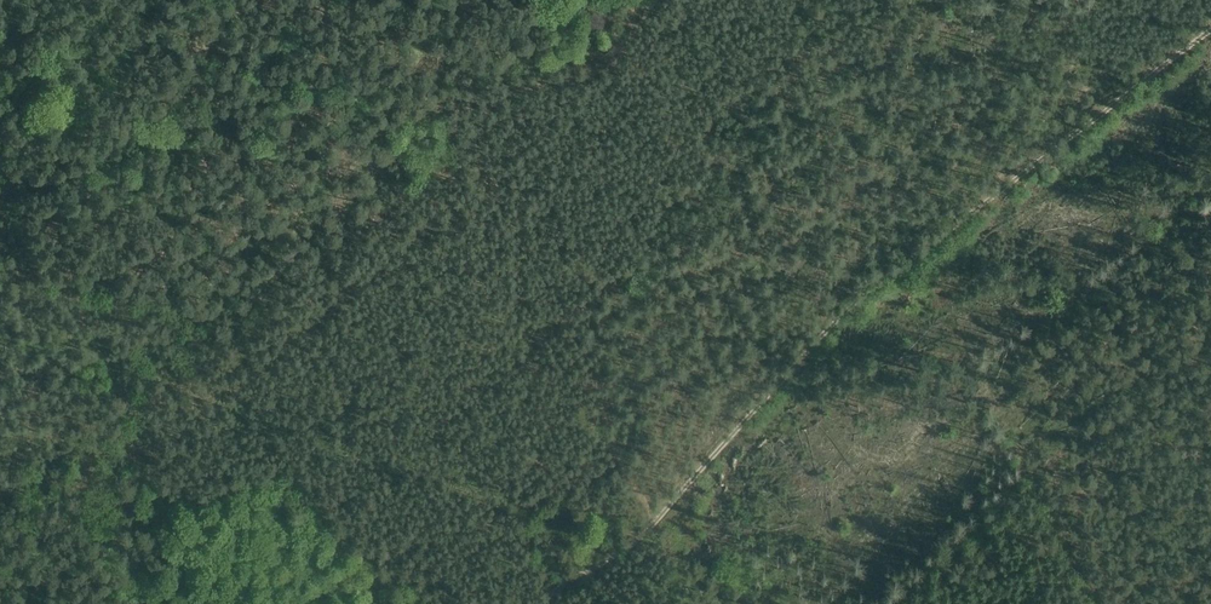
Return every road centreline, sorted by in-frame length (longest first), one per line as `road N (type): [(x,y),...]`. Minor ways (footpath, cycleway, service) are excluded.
road 1 (track): [(654,522),(862,297),(1210,29)]
road 2 (track): [(654,522),(539,603)]

